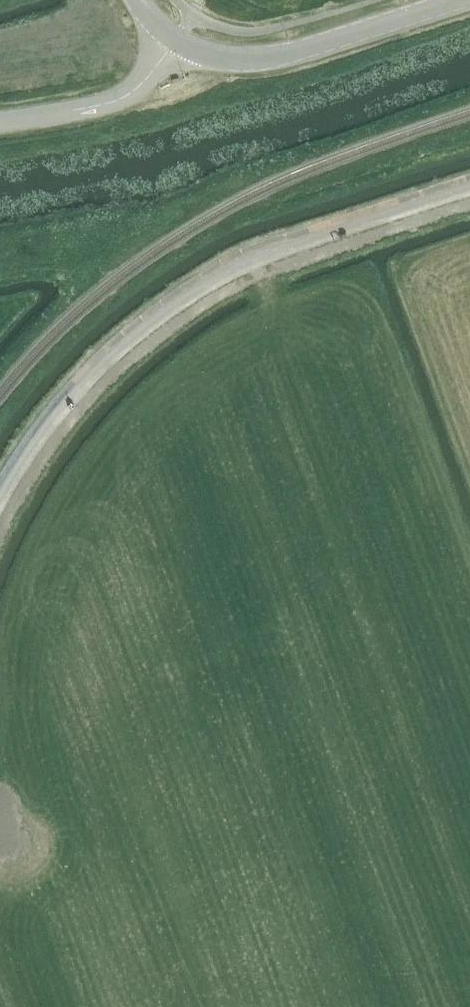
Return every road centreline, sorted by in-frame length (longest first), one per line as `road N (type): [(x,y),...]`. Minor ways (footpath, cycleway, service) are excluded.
road 1 (unclassified): [(0,507),(80,391),(196,293),(266,253),(469,188)]
road 2 (tertiary): [(177,38),(226,57),(276,57),(461,0)]
road 3 (unclassified): [(0,121),(112,104),(136,90),(177,38)]

